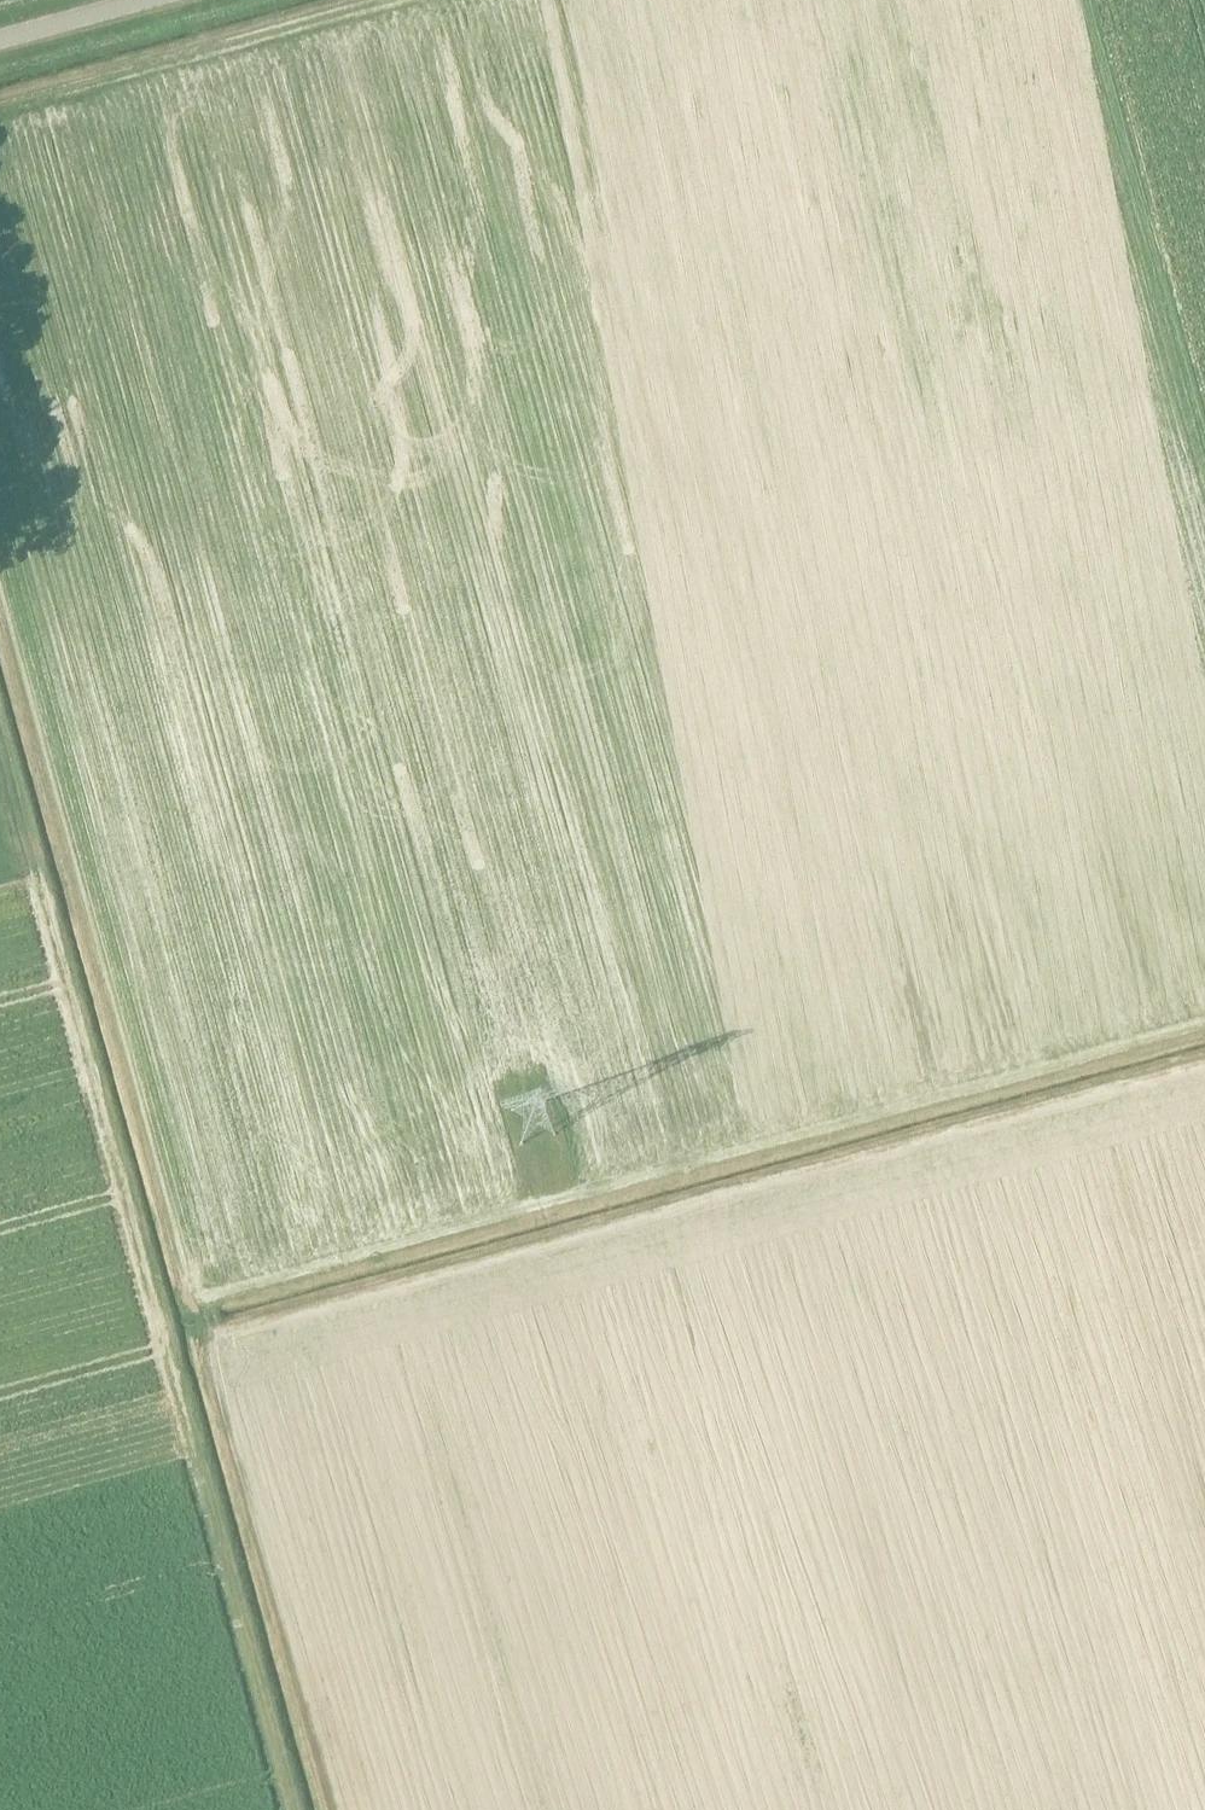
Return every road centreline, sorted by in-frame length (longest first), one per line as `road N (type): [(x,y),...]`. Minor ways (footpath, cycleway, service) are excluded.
road 1 (unclassified): [(0,40),(145,0)]

